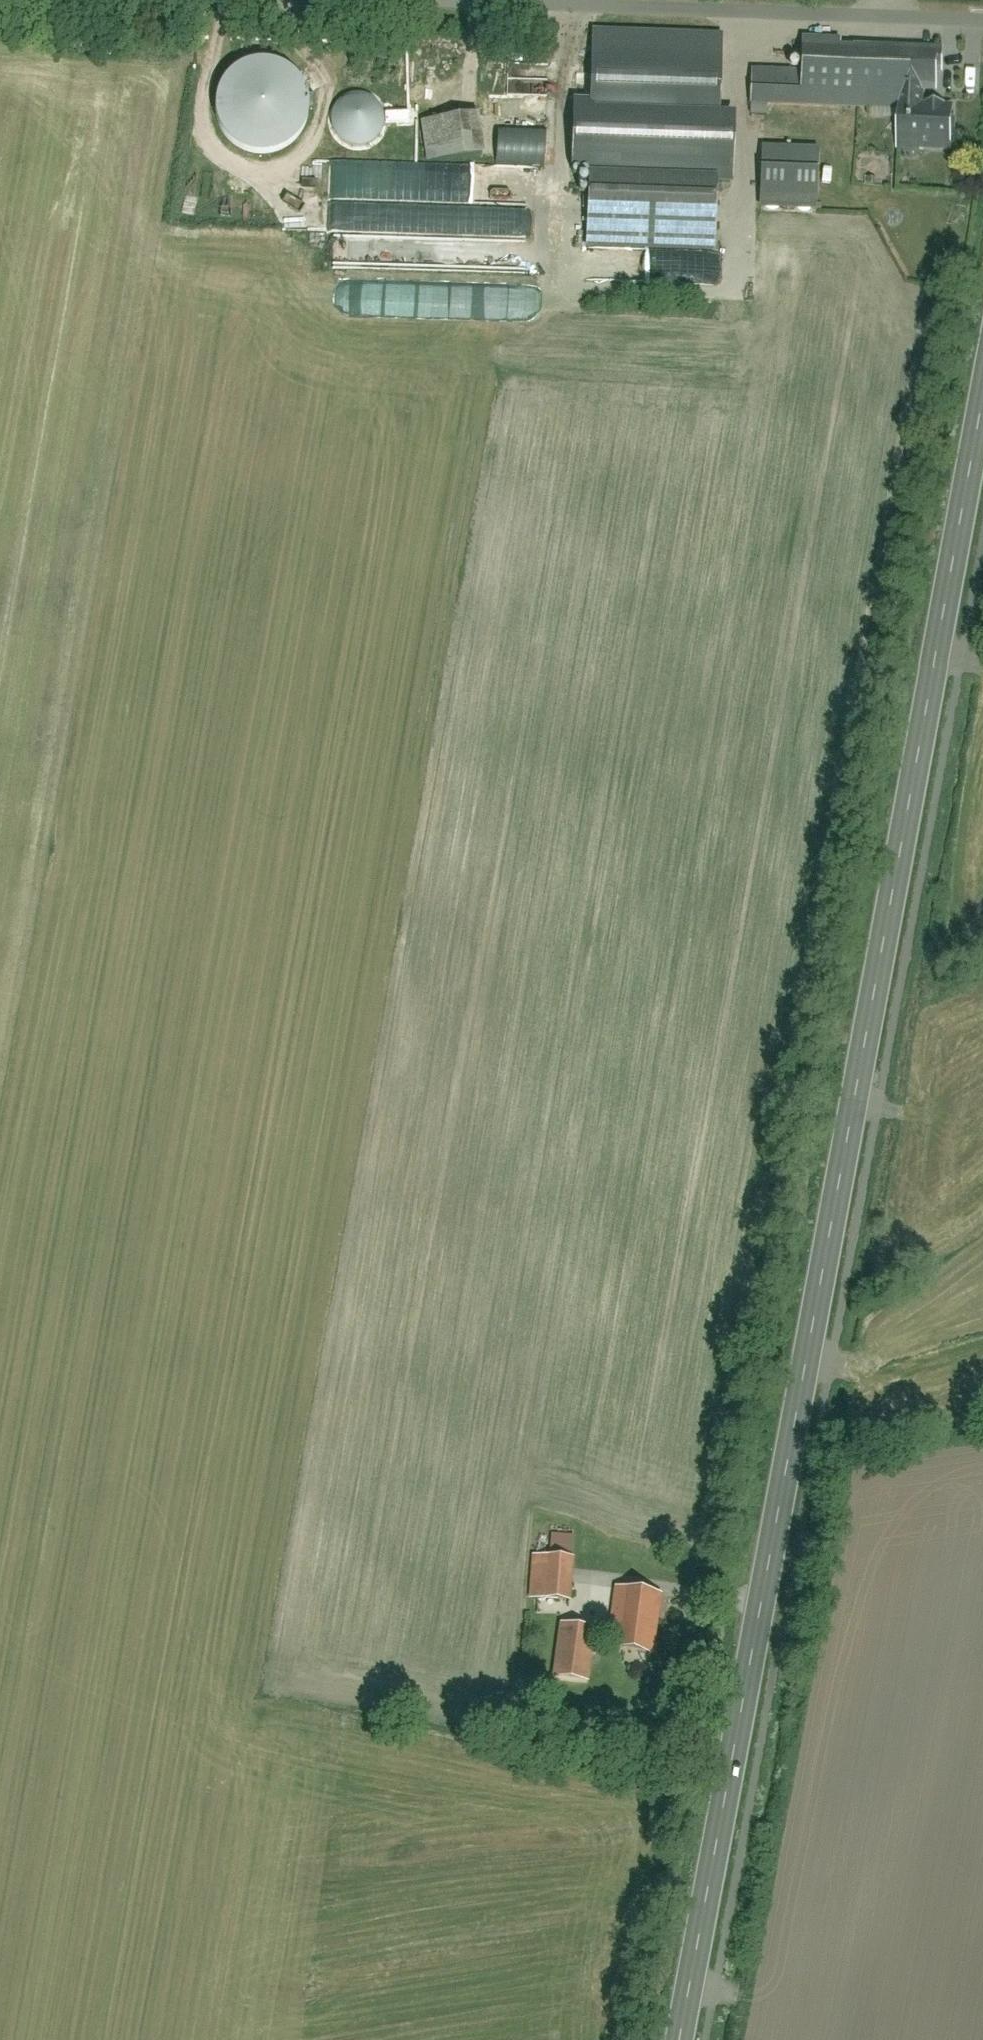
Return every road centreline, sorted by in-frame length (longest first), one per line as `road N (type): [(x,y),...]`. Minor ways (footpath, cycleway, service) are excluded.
road 1 (primary): [(674,2039),(982,392)]
road 2 (unclassified): [(450,0),(982,21)]

